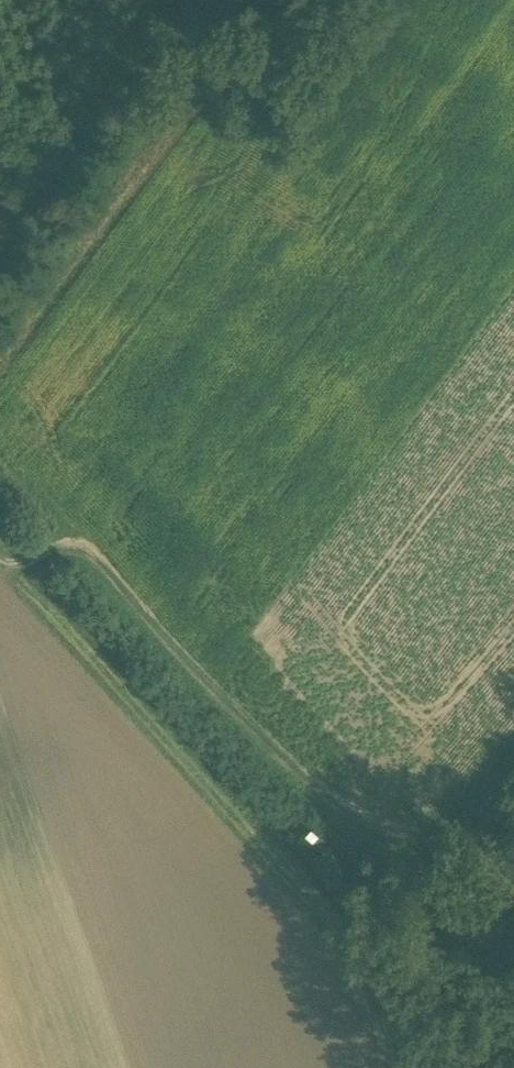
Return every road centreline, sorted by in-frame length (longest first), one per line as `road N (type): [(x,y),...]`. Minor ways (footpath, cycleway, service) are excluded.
road 1 (track): [(513,890),(437,807),(411,827),(373,836),(350,823),(70,537),(20,556),(0,538)]

